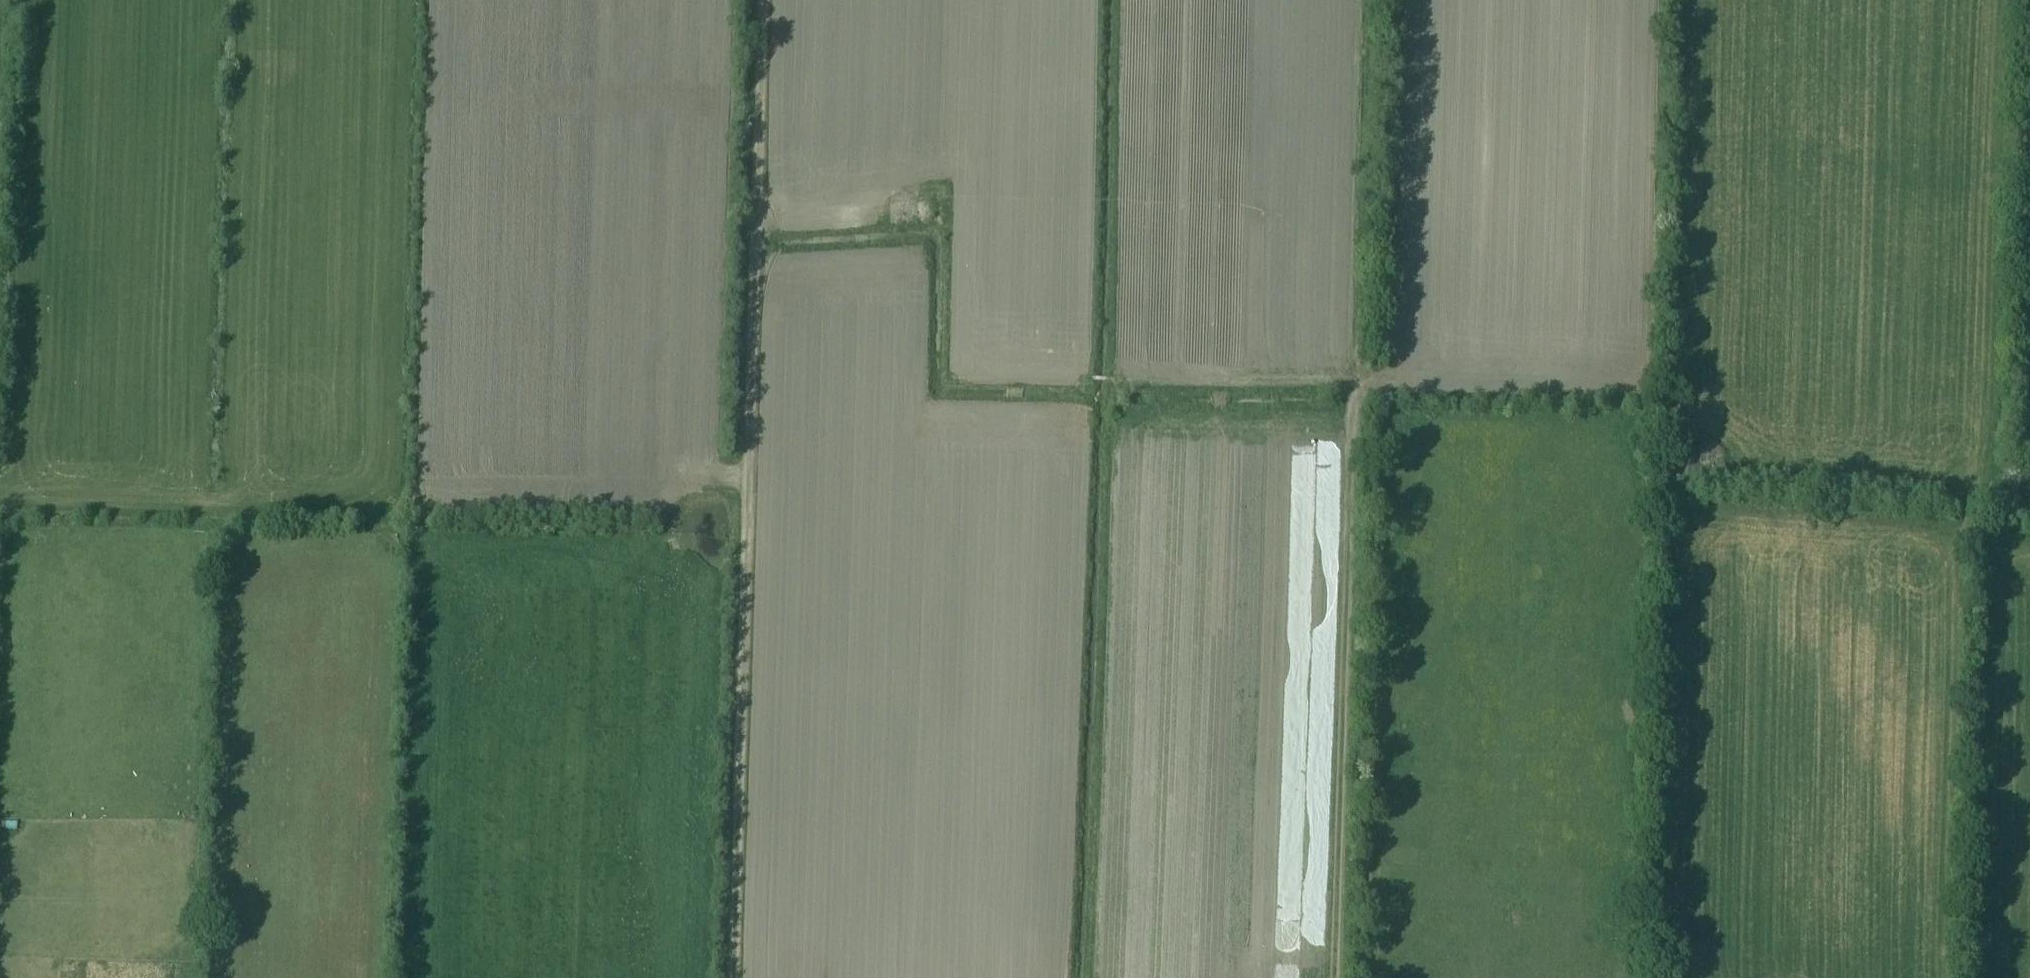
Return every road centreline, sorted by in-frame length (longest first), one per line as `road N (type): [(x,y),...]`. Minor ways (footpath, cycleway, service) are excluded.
road 1 (track): [(736,977),(765,0)]

